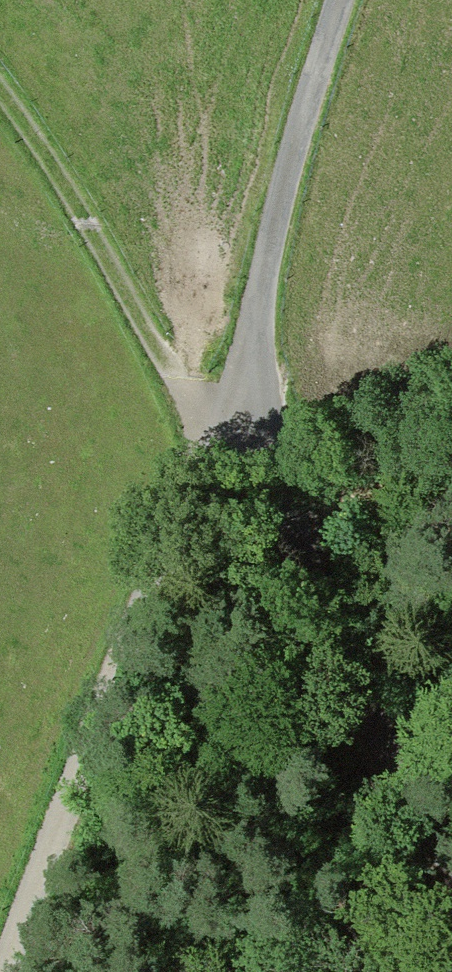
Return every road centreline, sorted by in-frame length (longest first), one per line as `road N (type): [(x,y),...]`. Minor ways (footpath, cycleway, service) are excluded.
road 1 (track): [(0,91),(189,389),(251,440),(207,489),(66,798),(7,971)]
road 2 (unclassified): [(341,0),(256,284),(246,397),(251,440),(451,824)]
road 3 (track): [(285,505),(346,527),(451,467)]

